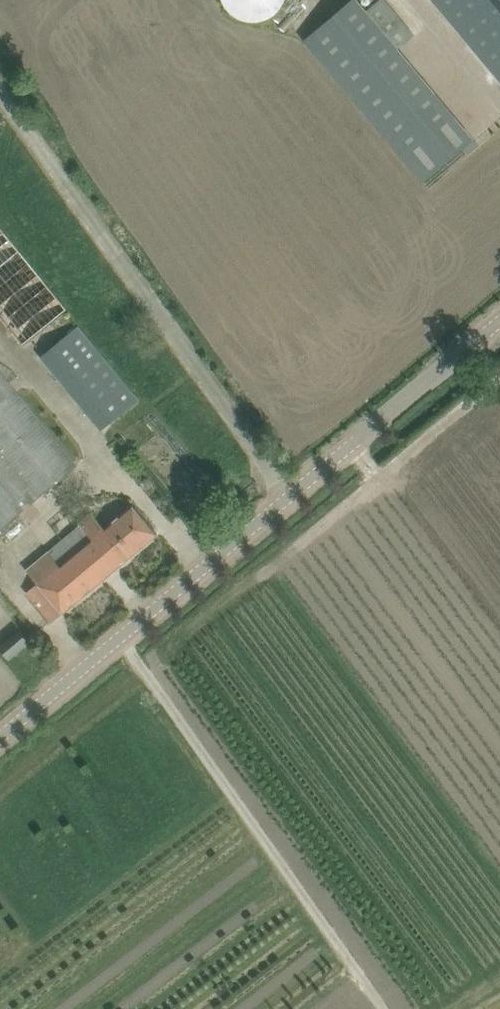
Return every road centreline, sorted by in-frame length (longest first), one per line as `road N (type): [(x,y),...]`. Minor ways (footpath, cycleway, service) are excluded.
road 1 (unclassified): [(0,735),(499,322)]

